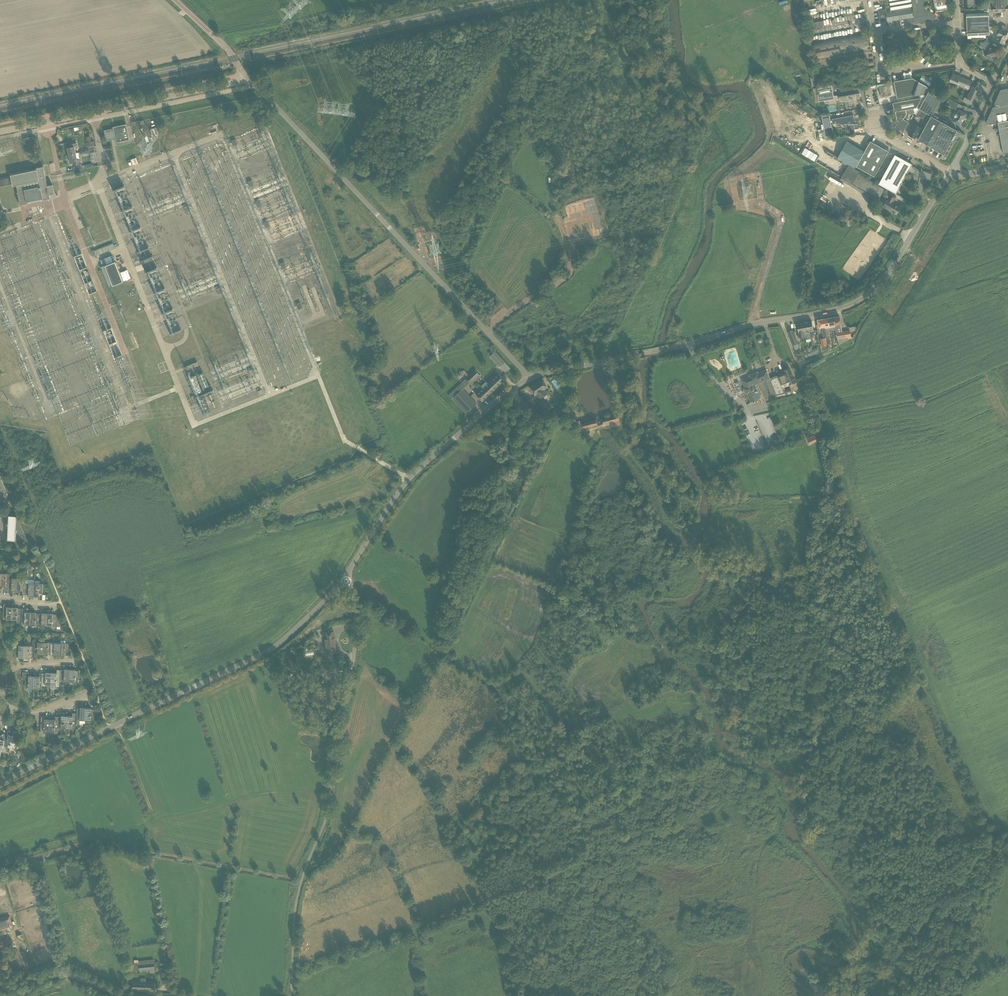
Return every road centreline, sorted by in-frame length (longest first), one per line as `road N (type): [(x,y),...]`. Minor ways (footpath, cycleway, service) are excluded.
road 1 (track): [(781,319),(823,423),(834,494),(1006,865)]
road 2 (tertiary): [(529,377),(853,303),(886,275),(951,171)]
road 3 (unclassified): [(529,377),(246,75)]
road 4 (tertiary): [(0,785),(273,646),(346,576)]
road 5 (tertiary): [(346,576),(410,479),(529,377)]
road 6 (unclassified): [(0,131),(246,75)]

